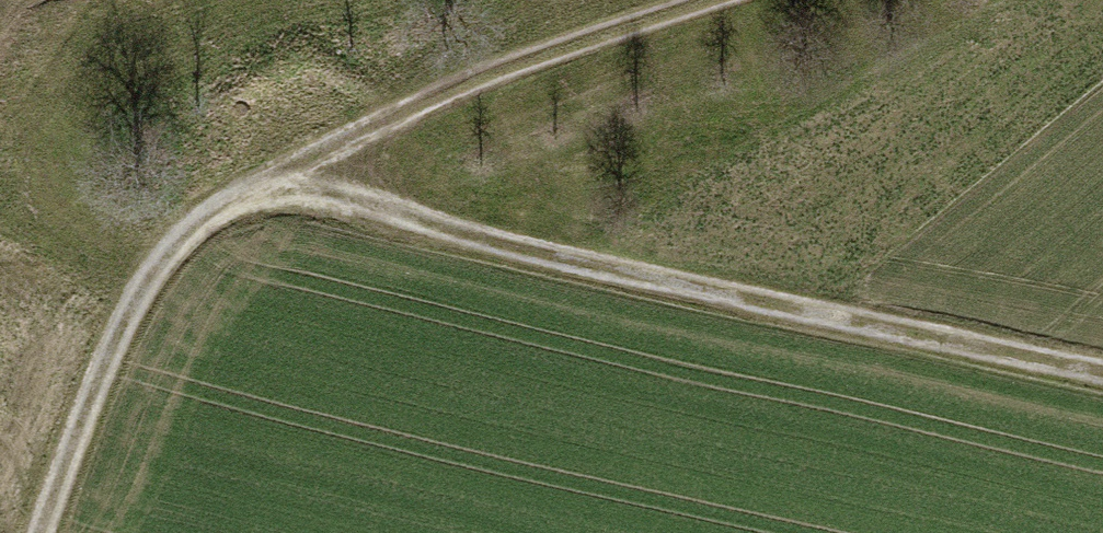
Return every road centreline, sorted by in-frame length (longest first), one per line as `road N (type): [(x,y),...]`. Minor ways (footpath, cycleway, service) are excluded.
road 1 (track): [(707,0),(519,61),(390,116),(286,183),(202,219),(144,281),(48,532)]
road 2 (track): [(1102,371),(651,279),(286,183)]

